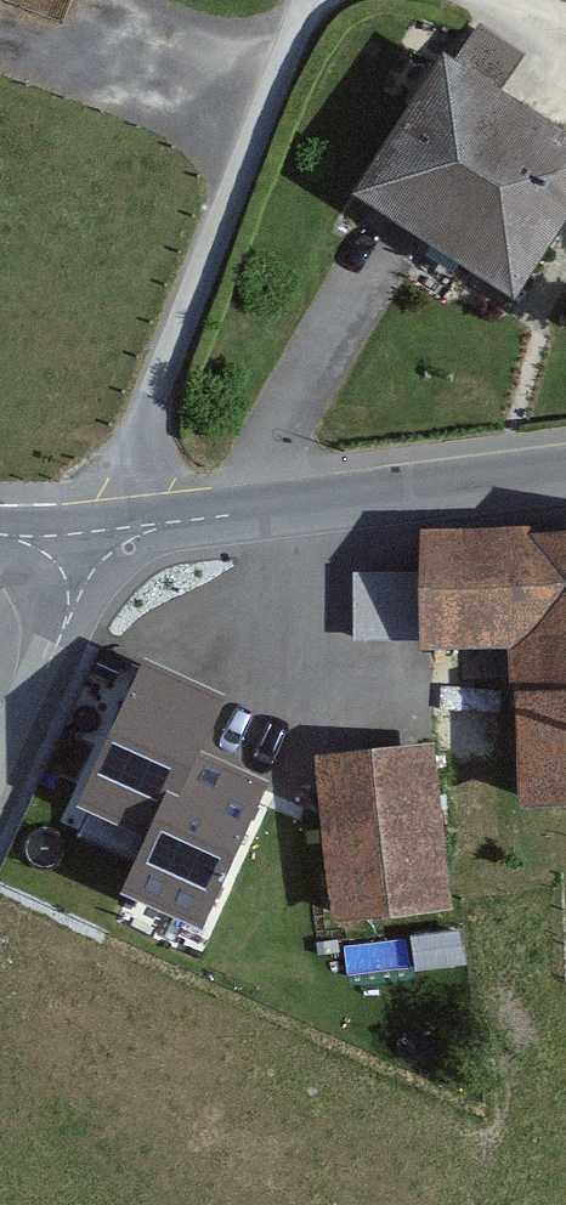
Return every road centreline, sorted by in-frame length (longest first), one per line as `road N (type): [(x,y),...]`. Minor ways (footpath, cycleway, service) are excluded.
road 1 (residential): [(310,0),(98,531)]
road 2 (unclassified): [(565,471),(98,531)]
road 3 (unclassified): [(98,531),(0,759)]

